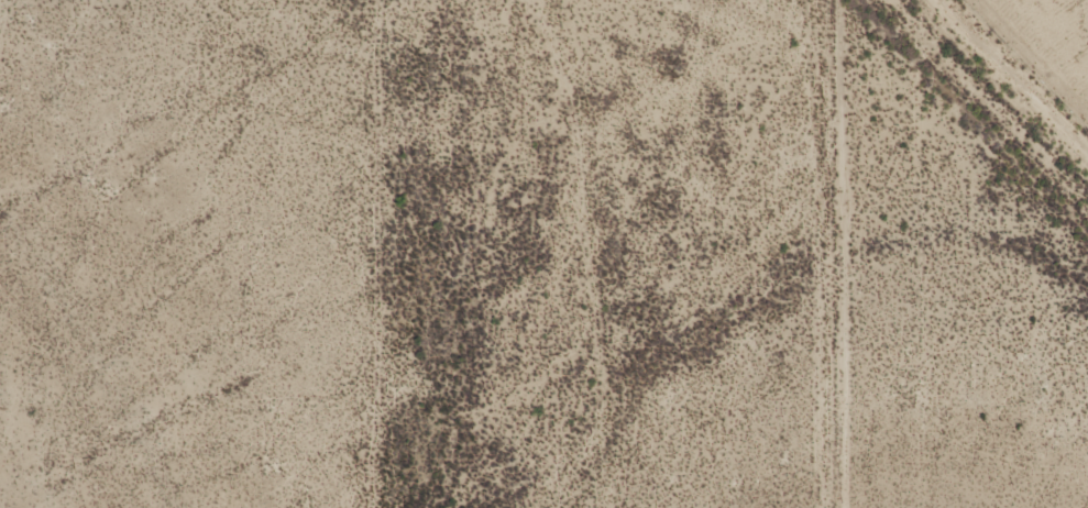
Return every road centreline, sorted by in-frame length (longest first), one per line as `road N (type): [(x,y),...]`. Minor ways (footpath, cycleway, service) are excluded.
road 1 (track): [(1087,114),(974,0)]

